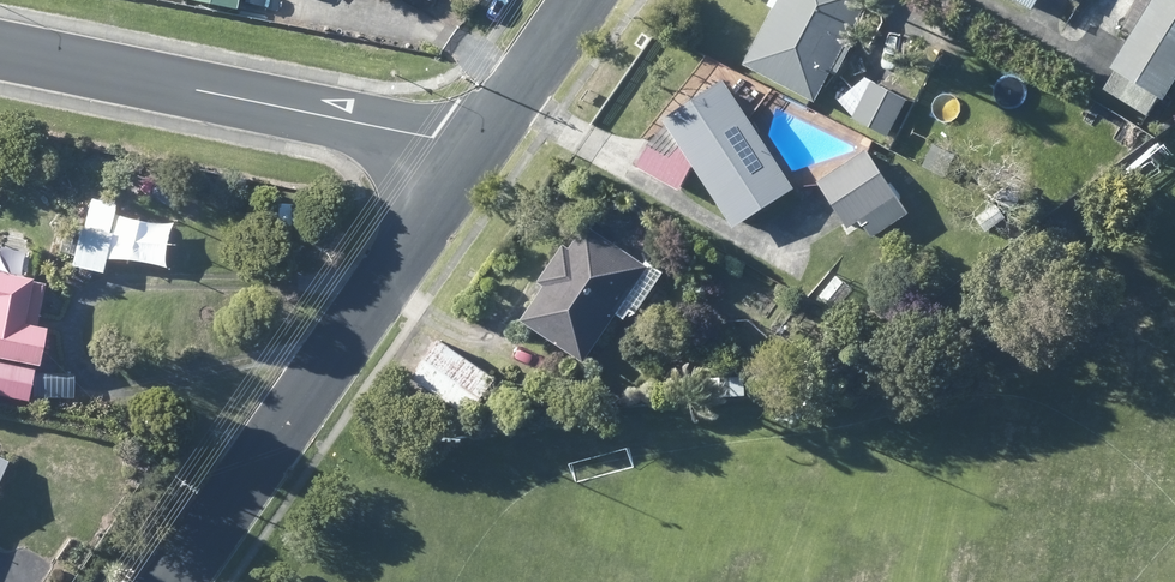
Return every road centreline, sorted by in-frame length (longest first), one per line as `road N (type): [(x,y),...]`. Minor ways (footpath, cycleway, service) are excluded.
road 1 (residential): [(172,581),(465,161)]
road 2 (residential): [(0,51),(431,138),(465,161)]
road 3 (residential): [(465,161),(579,0)]

